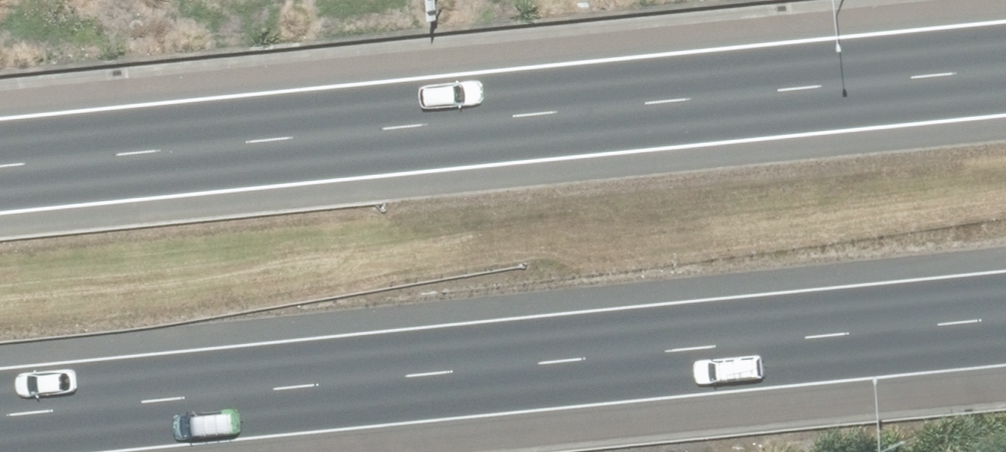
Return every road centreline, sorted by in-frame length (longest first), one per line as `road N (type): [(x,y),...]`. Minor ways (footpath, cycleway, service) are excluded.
road 1 (motorway): [(1005,316),(0,416)]
road 2 (motorway): [(0,167),(1005,73)]

